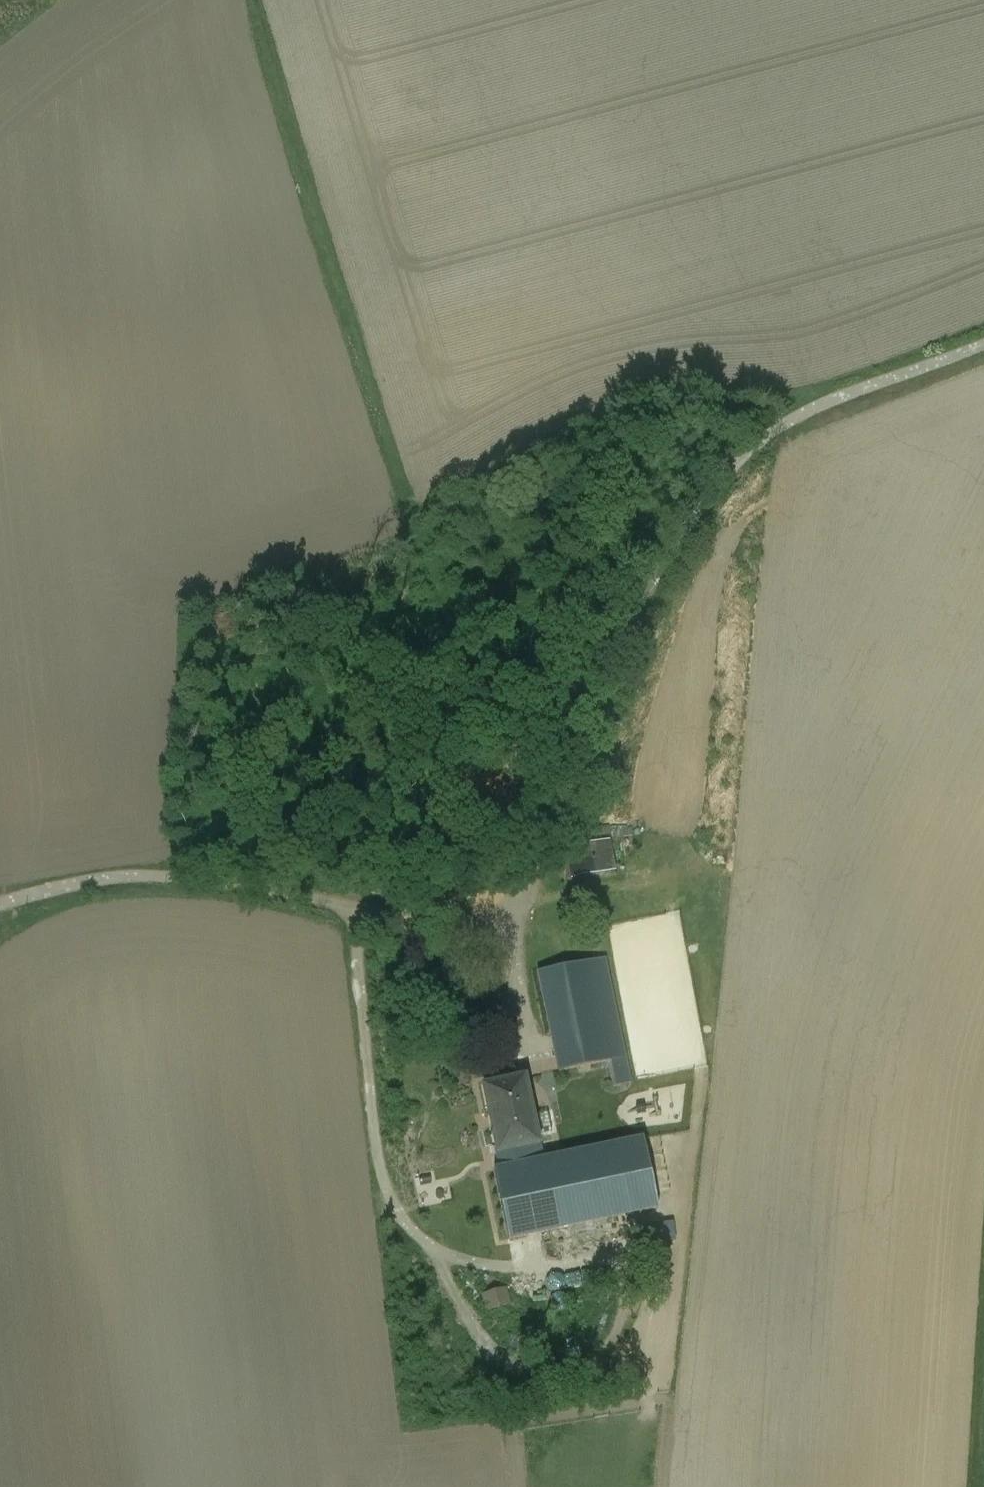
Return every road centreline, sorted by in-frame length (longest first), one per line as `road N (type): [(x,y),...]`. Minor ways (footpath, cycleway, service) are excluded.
road 1 (track): [(251,0),(327,269),(392,464),(499,708)]

